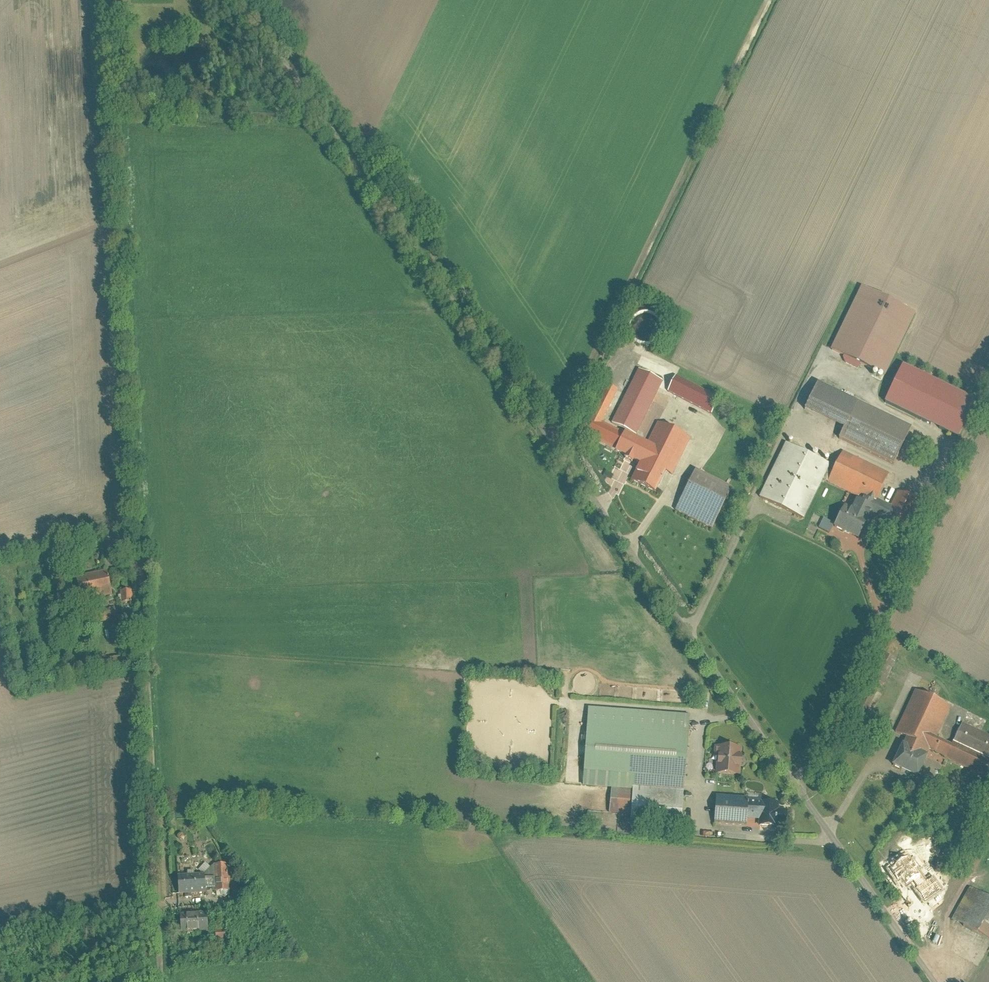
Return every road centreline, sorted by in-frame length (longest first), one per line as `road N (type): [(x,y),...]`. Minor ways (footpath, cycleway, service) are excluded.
road 1 (unclassified): [(930,981),(241,0)]
road 2 (track): [(111,0),(154,886)]

